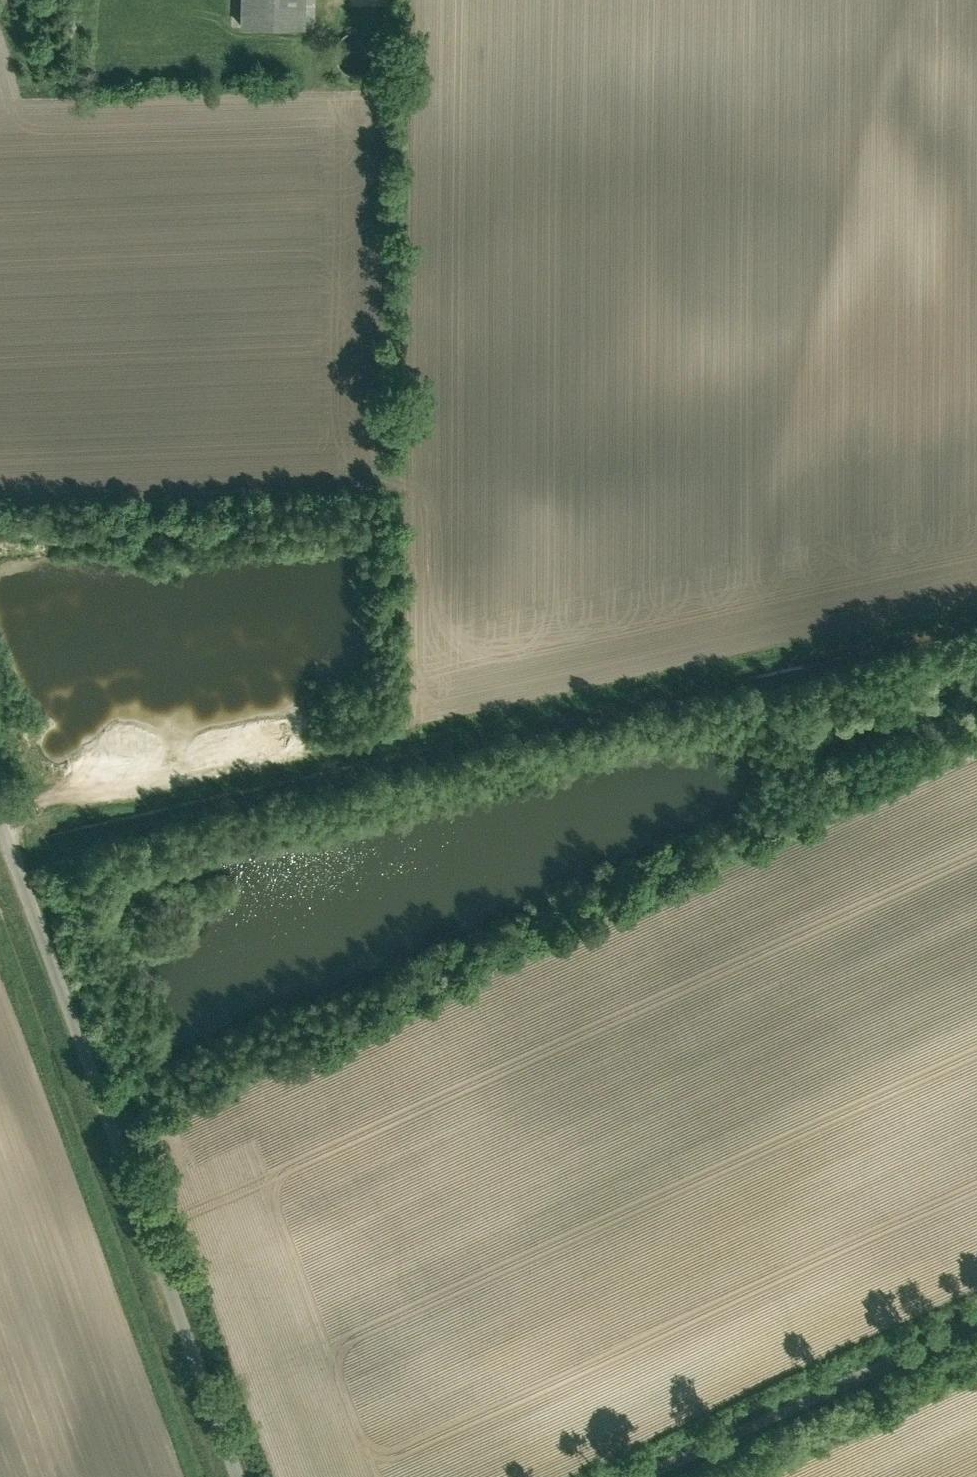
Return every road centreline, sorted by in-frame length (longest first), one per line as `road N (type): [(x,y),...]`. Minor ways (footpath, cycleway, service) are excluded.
road 1 (residential): [(0,819),(240,1476)]
road 2 (residential): [(976,1320),(625,1476)]

